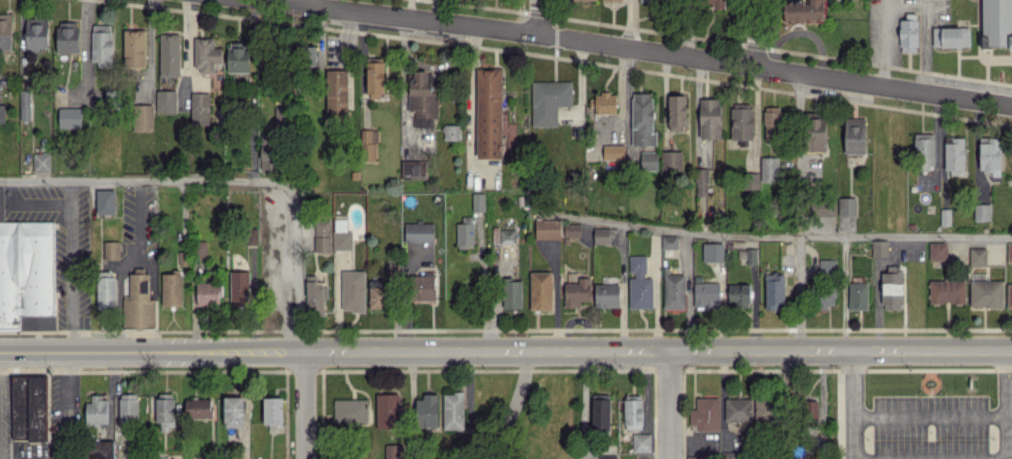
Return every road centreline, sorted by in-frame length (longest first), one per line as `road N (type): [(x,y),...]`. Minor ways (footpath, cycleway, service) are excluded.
road 1 (residential): [(282,0),(1011,101)]
road 2 (primary): [(304,351),(1011,348)]
road 3 (primary): [(0,353),(304,351)]

